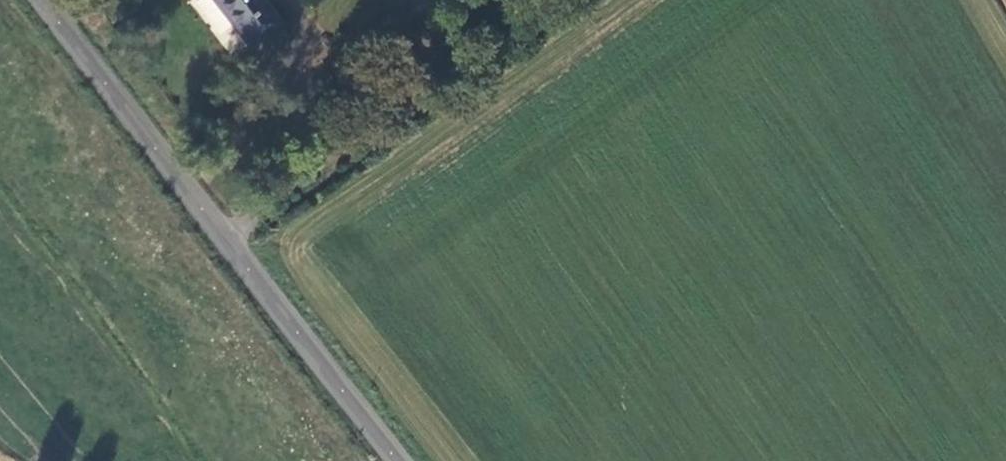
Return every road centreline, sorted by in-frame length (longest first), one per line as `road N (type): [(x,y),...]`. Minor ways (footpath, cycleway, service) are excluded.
road 1 (tertiary): [(45,0),(397,460)]

